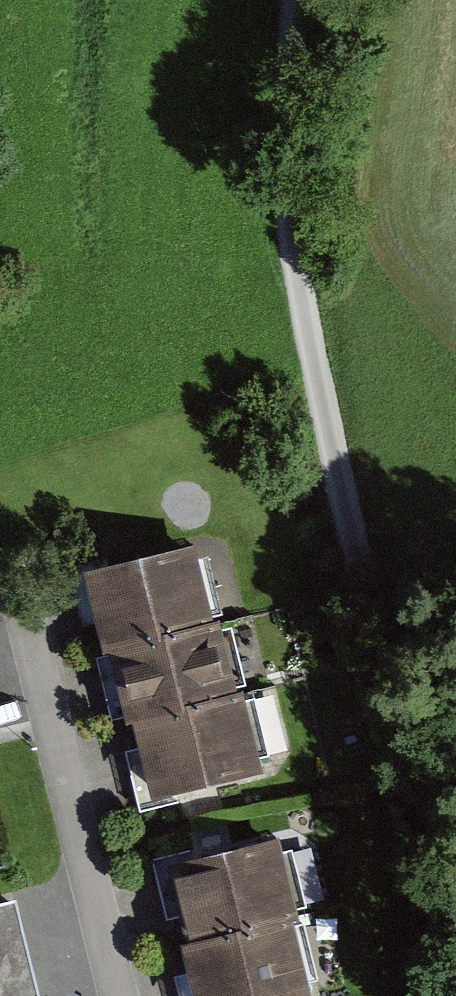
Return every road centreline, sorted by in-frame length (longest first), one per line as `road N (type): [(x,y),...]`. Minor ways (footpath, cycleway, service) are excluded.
road 1 (residential): [(455,877),(285,234)]
road 2 (residential): [(116,995),(20,598)]
road 3 (track): [(285,234),(307,0)]

